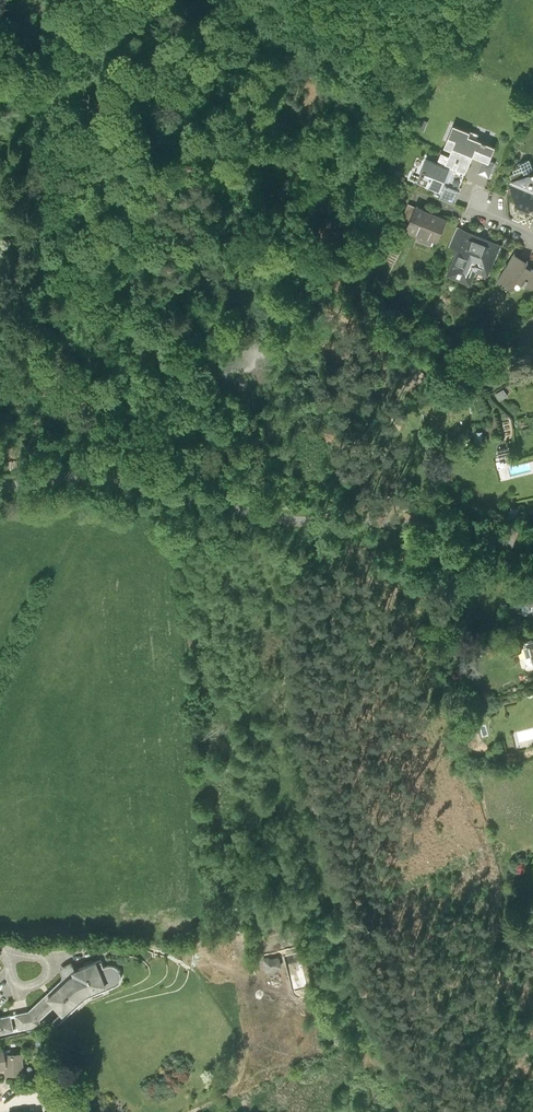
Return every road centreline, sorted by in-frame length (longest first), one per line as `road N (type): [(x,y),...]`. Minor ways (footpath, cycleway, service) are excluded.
road 1 (residential): [(532,548),(407,522),(328,527),(106,478),(0,486)]

